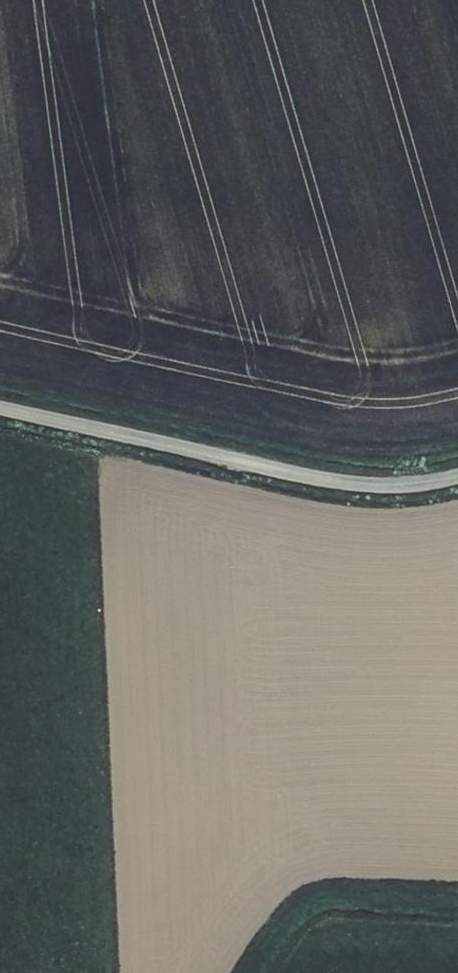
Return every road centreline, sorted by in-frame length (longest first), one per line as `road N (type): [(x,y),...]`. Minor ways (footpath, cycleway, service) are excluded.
road 1 (unclassified): [(457,478),(342,483),(0,406)]

